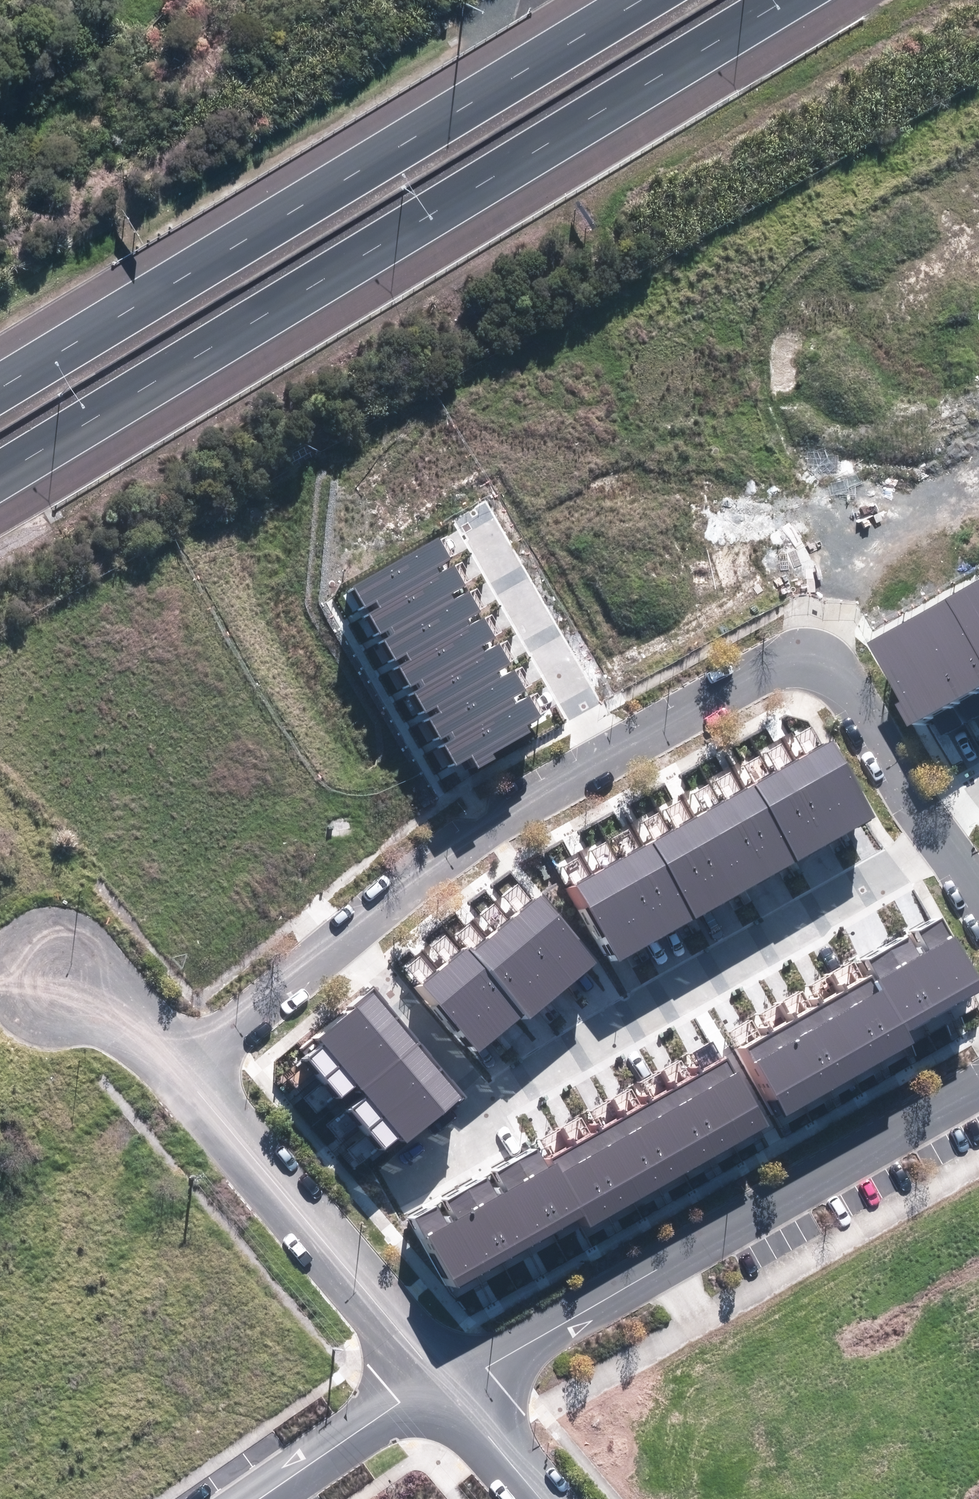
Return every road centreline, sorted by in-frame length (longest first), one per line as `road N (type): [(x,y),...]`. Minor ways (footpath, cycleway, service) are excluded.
road 1 (motorway): [(780,0),(0,466)]
road 2 (motorway): [(0,372),(612,0)]
road 3 (residential): [(450,1387),(978,1082)]
road 4 (residential): [(931,831),(884,874),(489,1106)]
road 5 (residential): [(609,757),(781,663),(814,660),(827,667),(931,831)]
road 6 (residential): [(450,1387),(174,1066)]
road 7 (residential): [(342,937),(440,861),(609,757)]
road 8 (residential): [(473,517),(609,757)]
road 9 (residential): [(489,1106),(342,937)]
road 10 (residential): [(174,1066),(342,937)]
road 11 (residential): [(271,1498),(450,1387)]
road 12 (residential): [(174,1066),(103,981),(45,978)]
road 13 (residential): [(540,1498),(450,1387)]
road 14 (residential): [(489,1106),(395,1183)]

